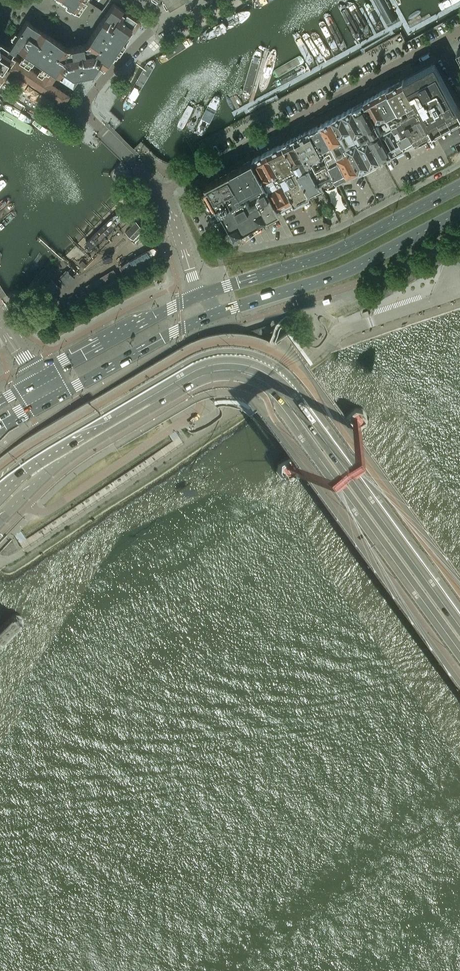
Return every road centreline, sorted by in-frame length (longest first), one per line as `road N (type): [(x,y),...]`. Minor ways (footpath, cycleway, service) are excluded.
road 1 (secondary): [(459,637),(305,422),(257,372),(207,370),(66,454)]
road 2 (residential): [(0,567),(247,412),(346,330),(454,292)]
road 3 (residential): [(459,163),(336,228),(251,249),(218,245),(180,181)]
road 4 (residential): [(436,43),(180,181)]
road 5 (primary): [(459,185),(337,250),(198,295)]
road 6 (primary): [(219,312),(347,271),(459,211)]
road 7 (residential): [(163,18),(86,107),(162,192)]
road 8 (primary): [(50,399),(219,312)]
road 9 (primary): [(198,295),(37,378)]

